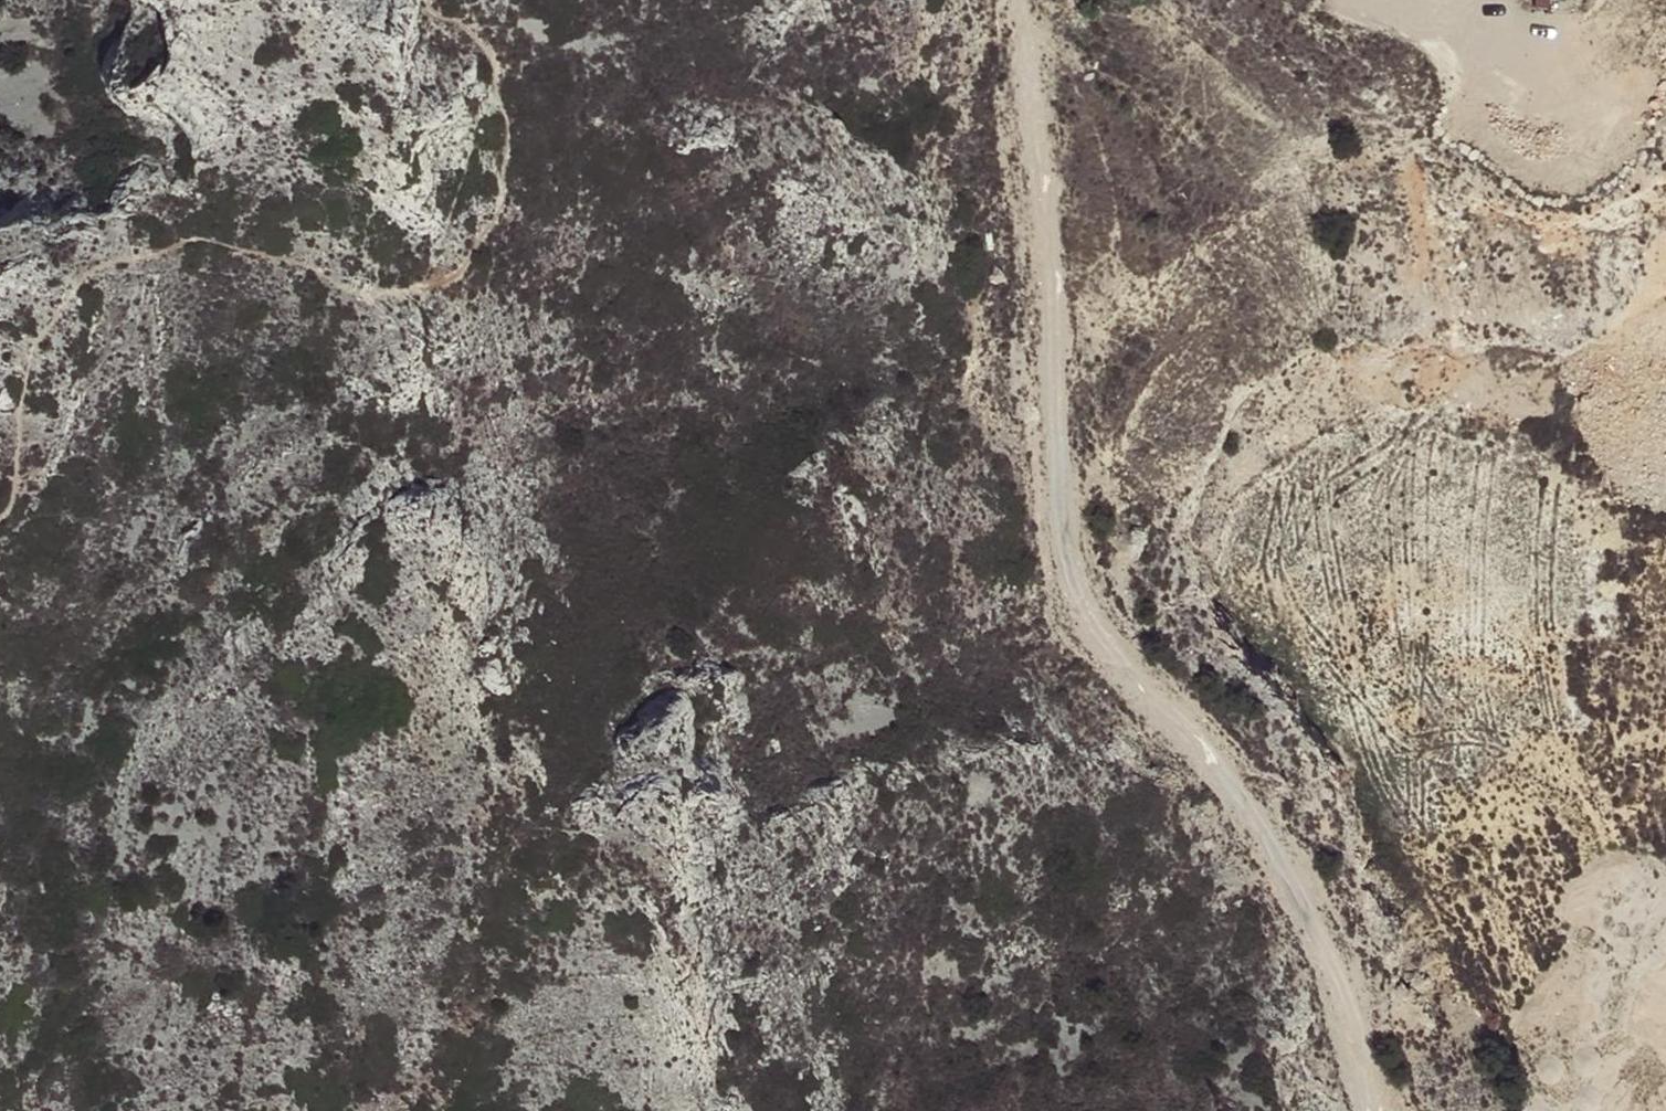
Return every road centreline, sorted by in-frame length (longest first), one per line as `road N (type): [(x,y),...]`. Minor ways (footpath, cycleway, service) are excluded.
road 1 (track): [(1383,1110),(1314,886),(1184,712),(1100,643),(1056,467),(1050,252),(1019,0)]
road 2 (track): [(1382,0),(1497,54),(1574,73)]

